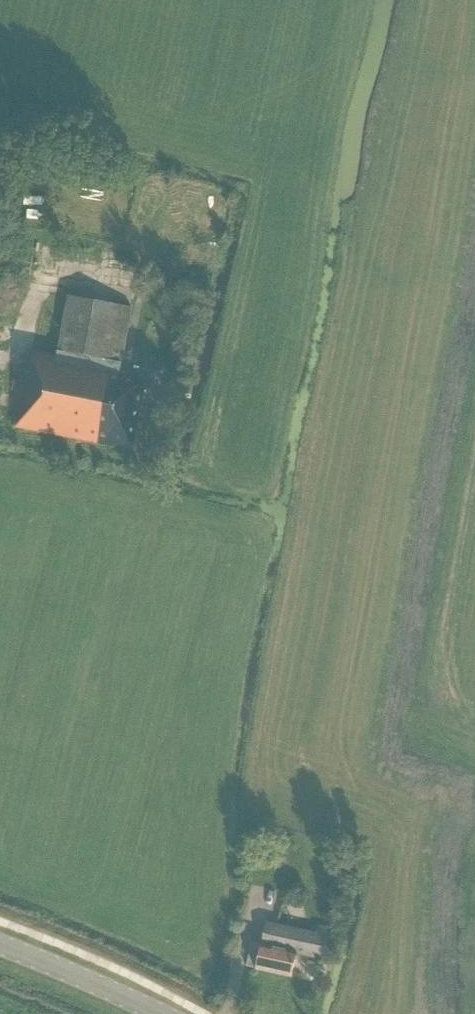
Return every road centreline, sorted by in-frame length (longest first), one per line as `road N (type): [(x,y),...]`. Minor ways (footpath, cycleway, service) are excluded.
road 1 (tertiary): [(163,1013),(0,943)]

